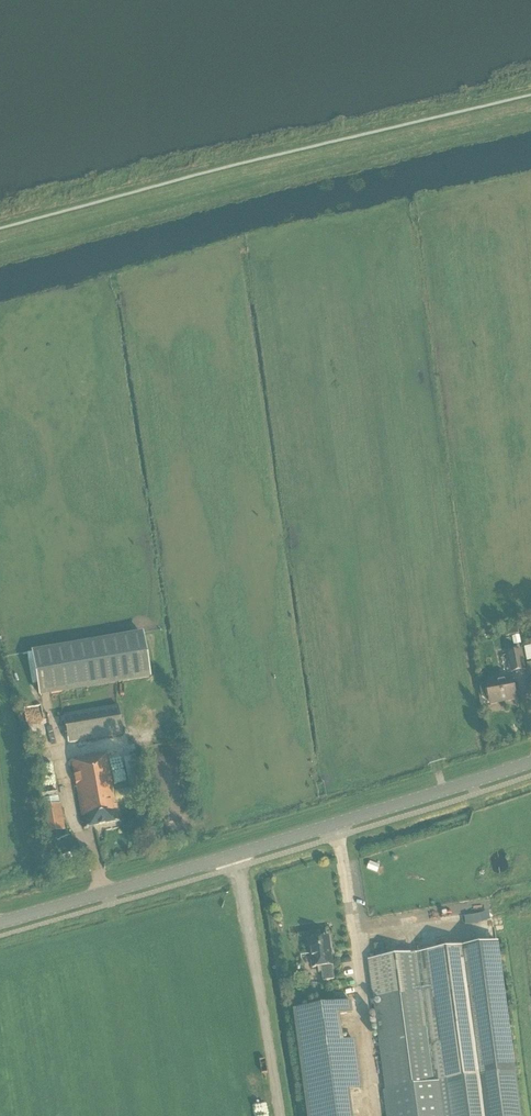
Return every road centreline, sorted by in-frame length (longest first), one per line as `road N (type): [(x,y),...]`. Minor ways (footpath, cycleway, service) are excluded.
road 1 (secondary): [(0,925),(530,761)]

